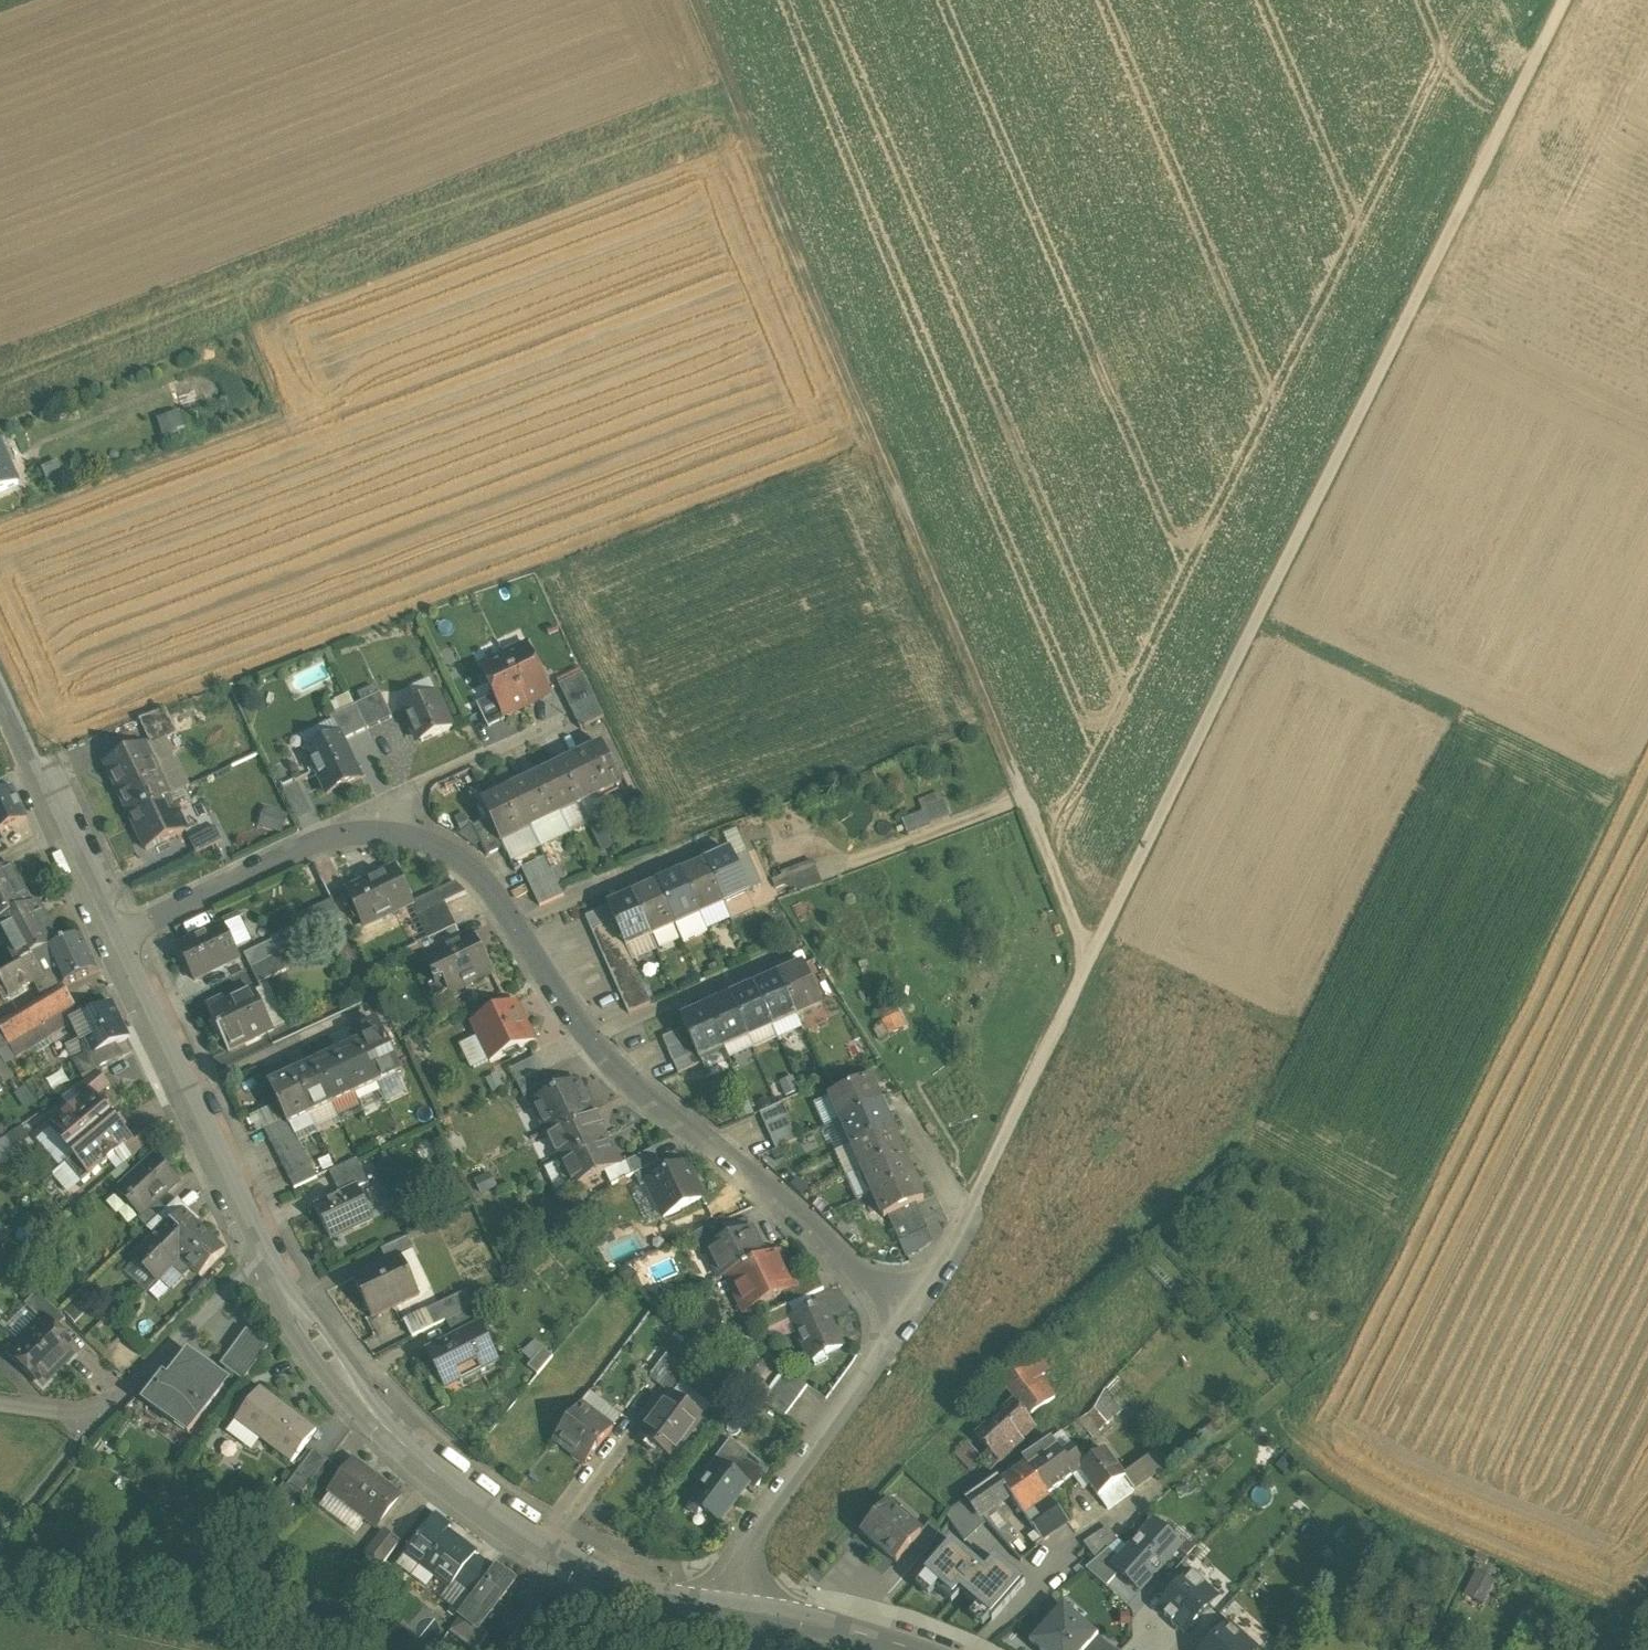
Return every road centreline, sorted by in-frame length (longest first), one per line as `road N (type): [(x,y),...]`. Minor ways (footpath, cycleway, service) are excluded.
road 1 (track): [(1565,0),(969,1202)]
road 2 (track): [(1090,958),(688,0)]
road 3 (residential): [(906,1313),(625,1075),(591,1040),(493,890),(459,858),(421,839),(381,832),(328,839),(118,937)]
road 4 (tertiary): [(719,1611),(604,1585),(492,1518),(390,1435)]
road 5 (residential): [(719,1611),(739,1548),(906,1313)]
road 6 (residential): [(270,1265),(201,1315),(96,1417),(0,1402)]
road 7 (tertiary): [(118,937),(0,701)]
road 8 (track): [(1257,620),(1458,714)]
road 9 (tertiary): [(270,1265),(191,1091)]
road 10 (tertiary): [(284,1289),(288,1322),(307,1353),(356,1414),(390,1435)]
road 11 (tertiary): [(390,1435),(333,1339),(284,1289)]
road 12 (residential): [(347,1020),(191,1091)]
road 13 (tertiary): [(191,1091),(118,937)]
road 14 (tertiary): [(904,1649),(774,1618)]
road 15 (residential): [(906,1313),(940,1267),(969,1202)]

